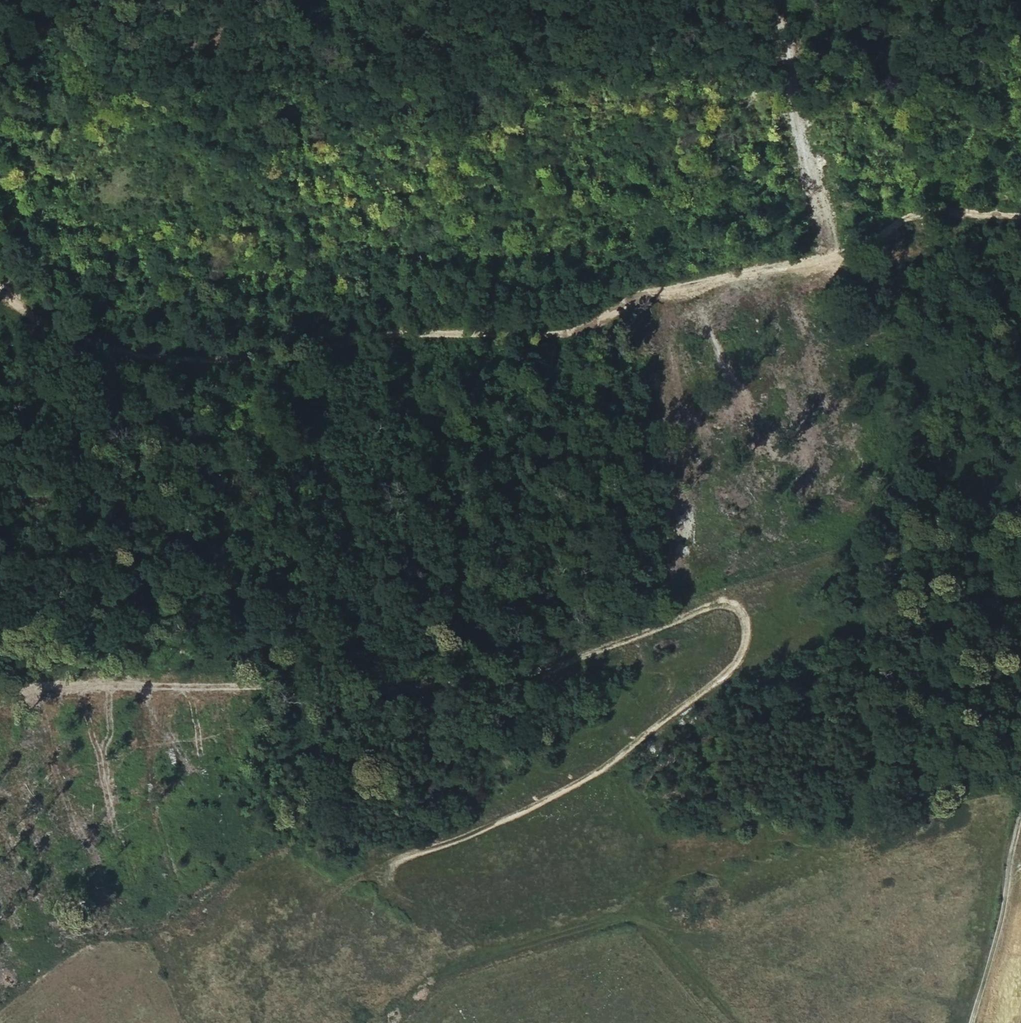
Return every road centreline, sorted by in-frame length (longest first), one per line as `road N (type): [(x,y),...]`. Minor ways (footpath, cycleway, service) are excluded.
road 1 (track): [(0,314),(105,353),(262,338),(347,310),(501,314),(680,292),(752,262),(895,233),(1020,233)]
road 2 (track): [(970,1022),(1004,909),(1020,803)]

